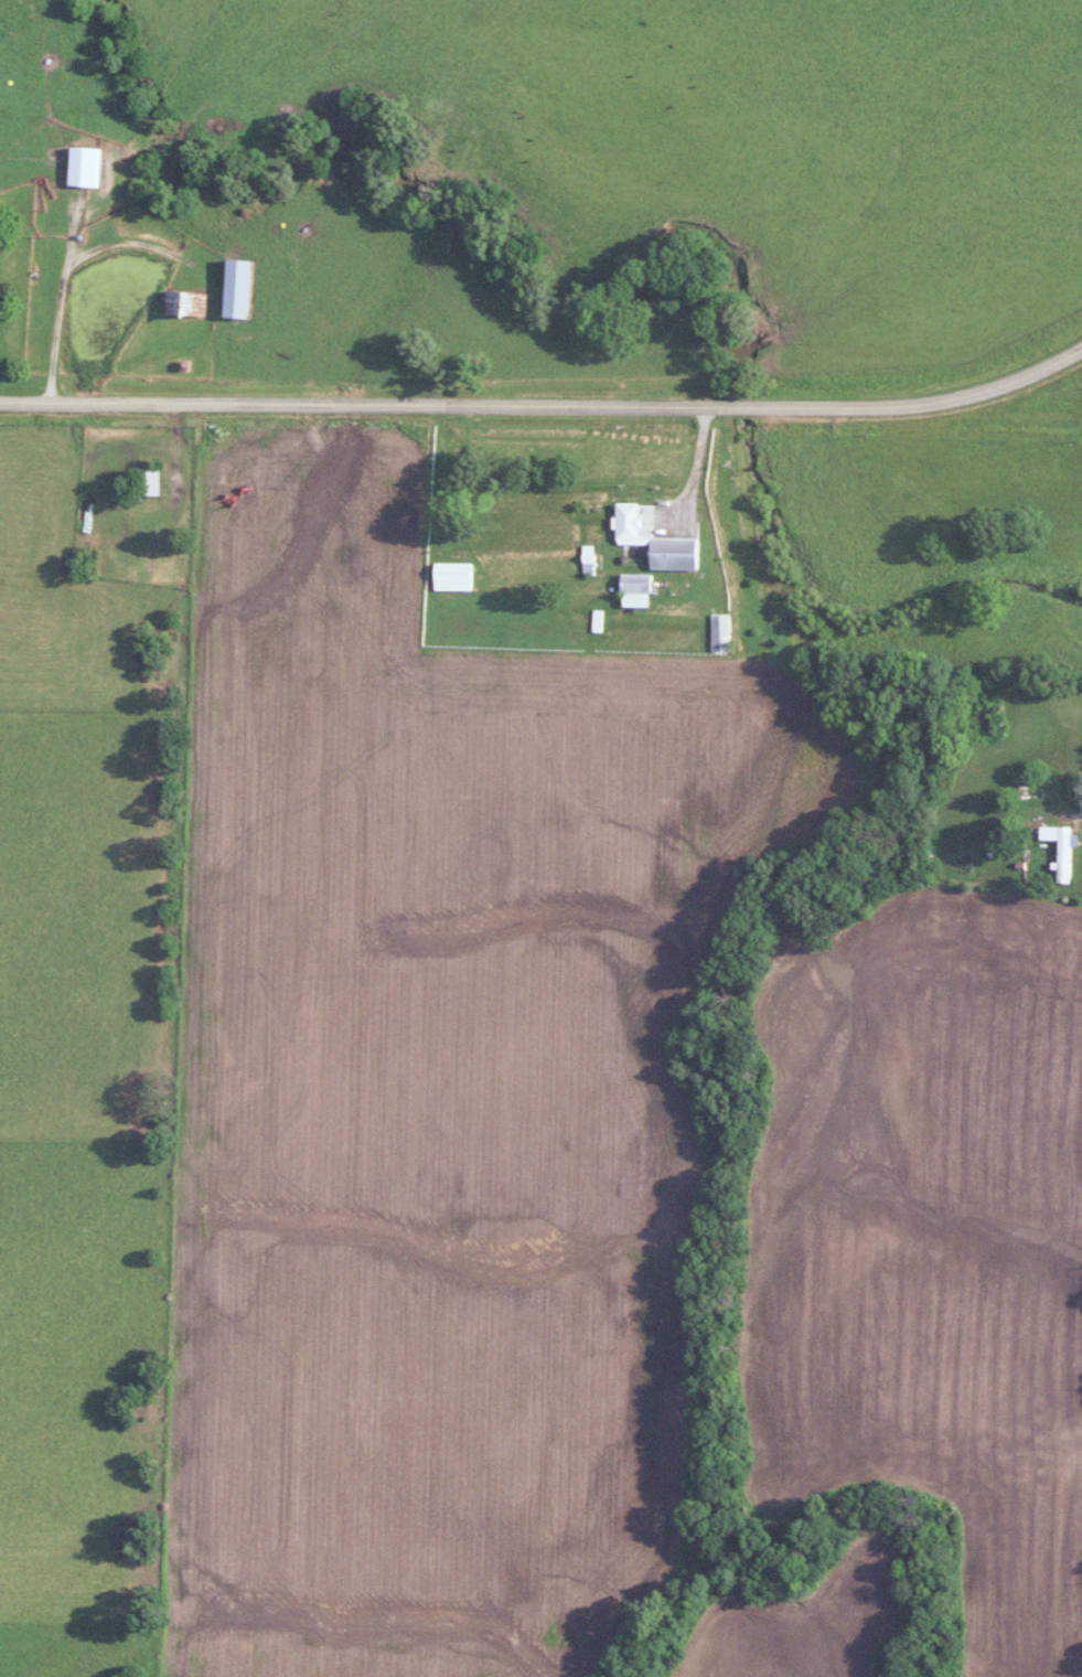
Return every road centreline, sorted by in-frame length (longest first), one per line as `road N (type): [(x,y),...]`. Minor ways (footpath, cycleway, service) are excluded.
road 1 (tertiary): [(1081,348),(994,391),(908,408),(0,404)]

